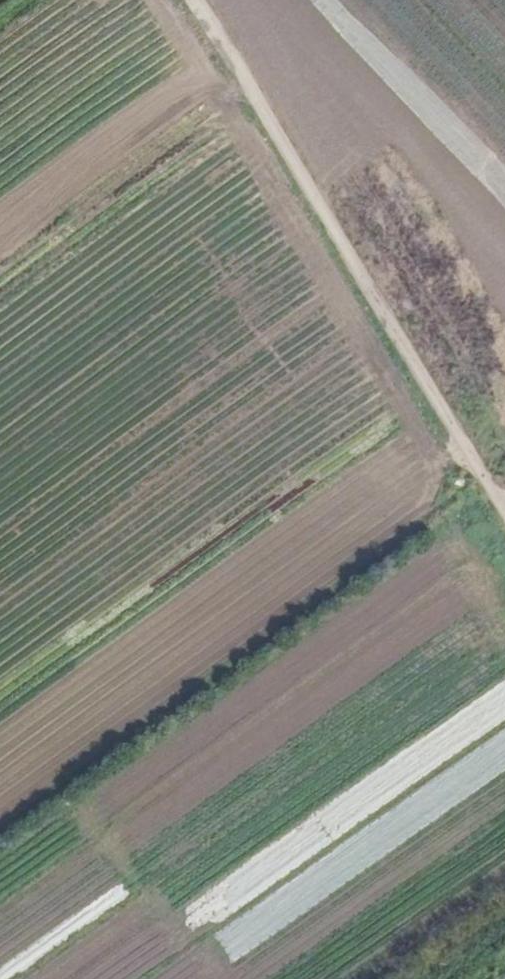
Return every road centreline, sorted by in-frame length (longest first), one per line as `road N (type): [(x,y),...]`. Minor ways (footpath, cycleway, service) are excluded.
road 1 (track): [(197,0),(504,512)]
road 2 (track): [(315,194),(504,75)]

